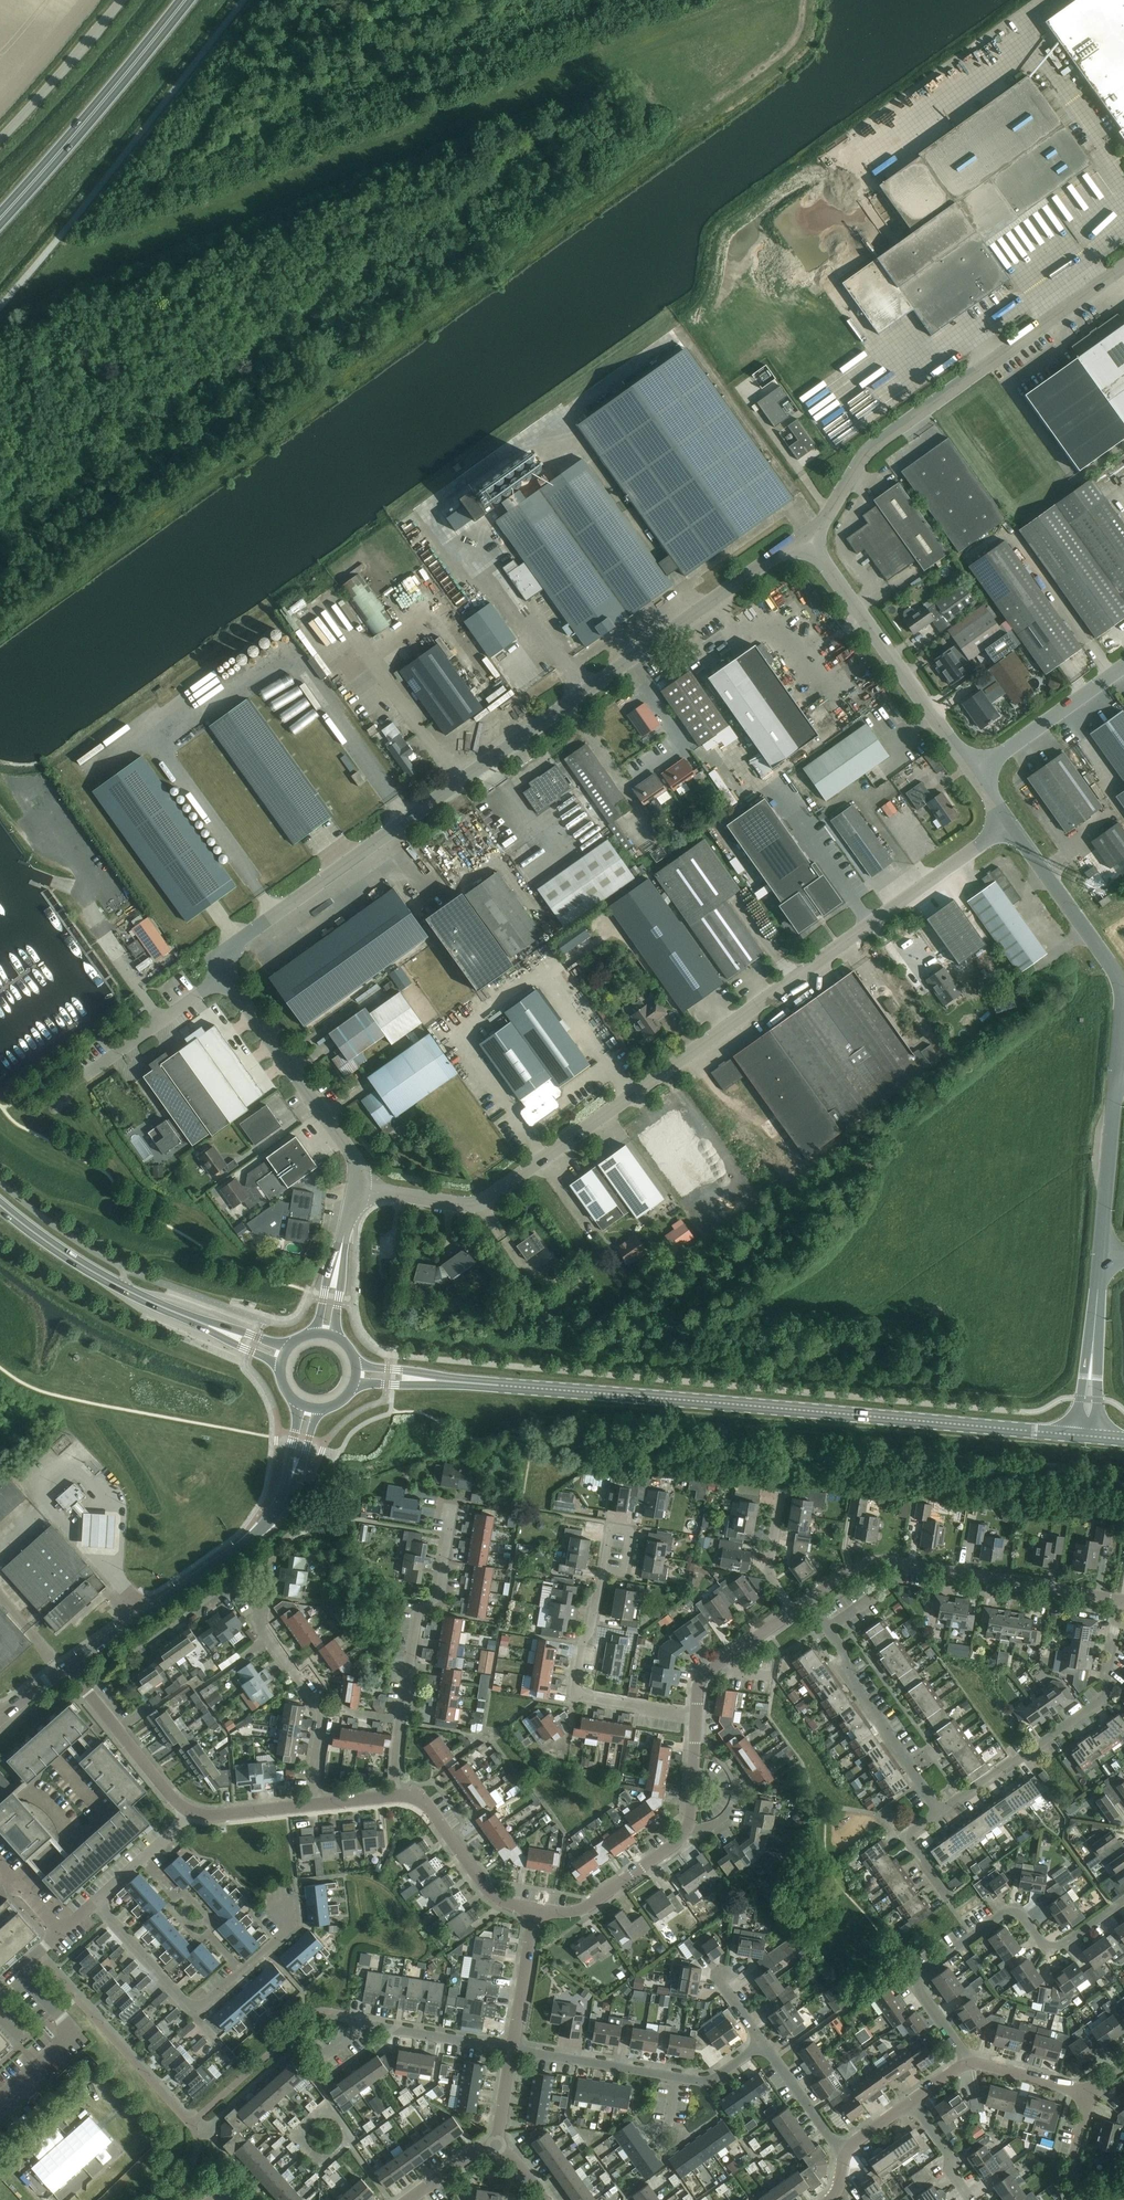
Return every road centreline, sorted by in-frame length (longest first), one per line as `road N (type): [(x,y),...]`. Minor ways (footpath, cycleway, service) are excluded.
road 1 (unclassified): [(356,1189),(464,1207),(487,1201),(1009,825)]
road 2 (unclassified): [(225,978),(233,944),(806,535)]
road 3 (secondary): [(1077,1434),(417,1379)]
road 4 (unclassified): [(806,535),(873,446),(1123,268)]
road 5 (residential): [(967,2061),(921,1992),(922,1974),(1002,1915),(1018,1914),(1056,1947),(1123,1900)]
road 6 (residential): [(1120,1599),(891,1561),(861,1565),(807,1602)]
road 7 (residential): [(392,1798),(416,1613),(441,1592),(451,1507)]
road 8 (residential): [(1120,1599),(1103,1700),(941,1814)]
road 9 (tertiary): [(68,1668),(271,1518),(292,1475)]
road 10 (residential): [(696,1716),(690,1814),(680,1838),(579,1911),(535,1909)]
road 11 (unclassified): [(806,535),(974,772)]
road 12 (trunk): [(0,218),(187,0)]
road 13 (unclassified): [(1009,825),(1114,971),(1123,1001),(1118,1074)]
road 14 (residential): [(312,1806),(322,1712),(259,1624),(270,1562)]
road 15 (residential): [(512,2049),(702,2082),(764,2045)]
road 16 (secondary): [(225,1332),(122,1286),(0,1206)]
road 17 (unclassified): [(356,1189),(350,1148),(225,978)]
road 18 (residential): [(696,1716),(574,1694),(605,1570)]
road 19 (residential): [(941,1814),(807,1602)]
road 20 (residential): [(61,1933),(18,1971),(72,2034),(0,2098)]
road 21 (residential): [(95,1901),(188,2002),(205,2002),(243,1971)]
road 22 (residential): [(322,2056),(364,2025),(512,2049)]
road 23 (residential): [(535,1909),(493,1895),(419,1799),(392,1798)]
road 24 (residential): [(192,1814),(68,1668)]
road 25 (unclassified): [(974,772),(1123,661)]
road 26 (unclassified): [(1118,1074),(1100,1252)]
road 27 (unclassified): [(0,134),(114,0)]
road 28 (unclassified): [(88,1074),(225,978)]
road 29 (residential): [(243,1971),(143,1858)]
road 30 (residential): [(792,1612),(709,1672),(696,1716)]
road 31 (residential): [(512,2049),(535,1909)]
road 32 (residential): [(847,2151),(764,2045)]
road 33 (residential): [(792,1612),(768,1571),(783,1489)]
road 34 (residential): [(967,2061),(1091,2094)]
road 35 (residential): [(312,1806),(192,1814)]

